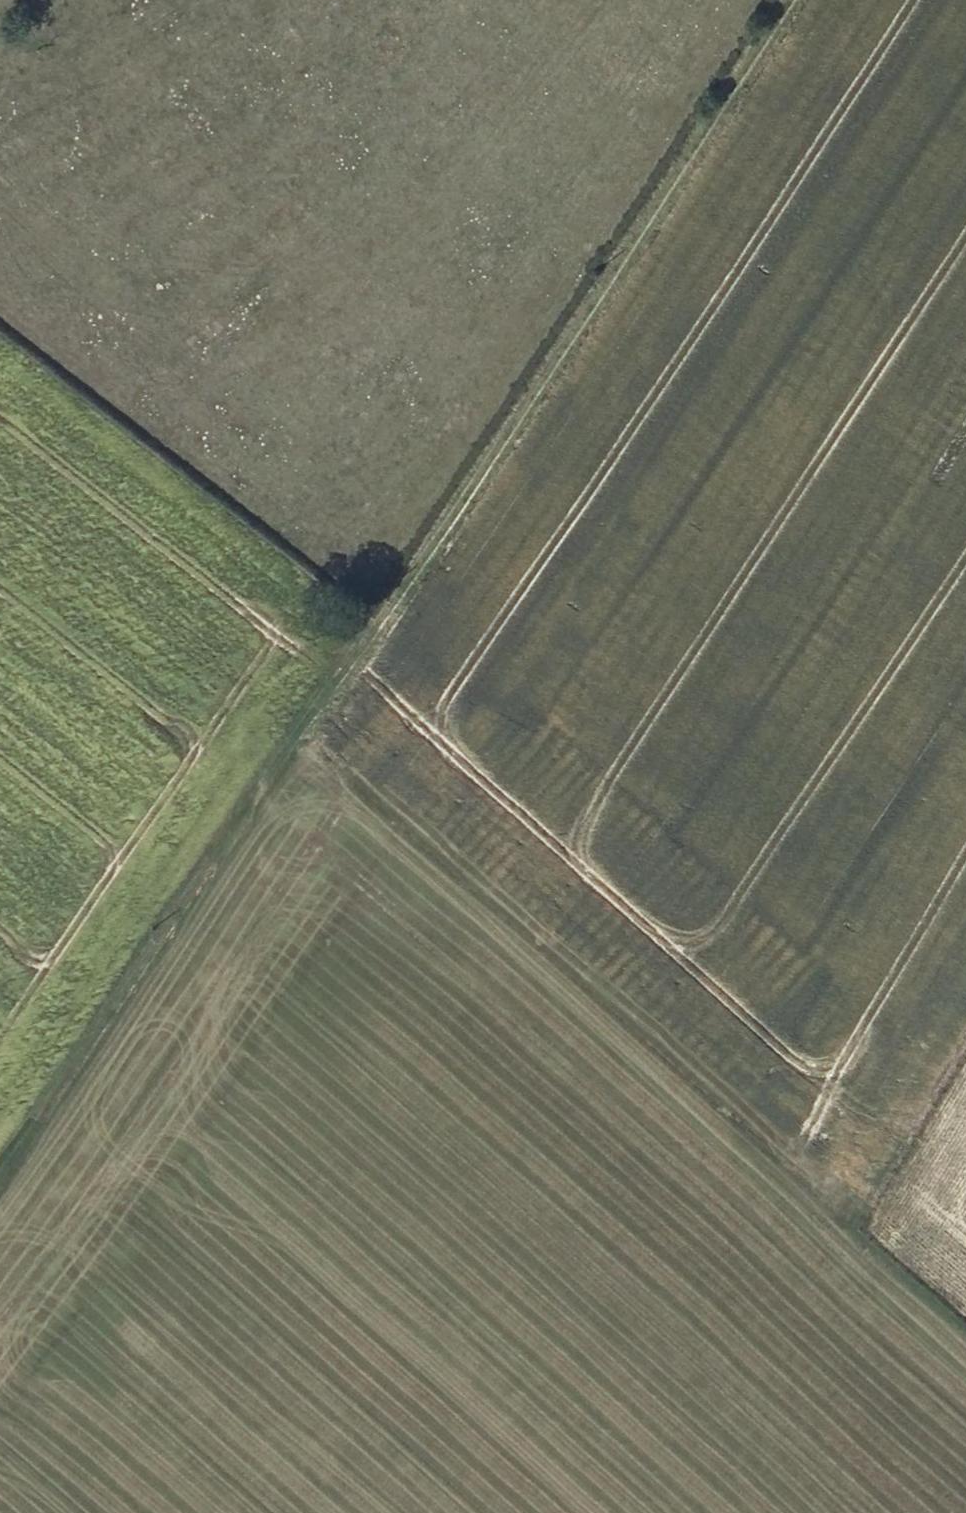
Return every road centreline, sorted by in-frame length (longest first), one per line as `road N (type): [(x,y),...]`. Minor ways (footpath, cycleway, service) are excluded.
road 1 (track): [(0,1121),(693,122),(768,0)]

